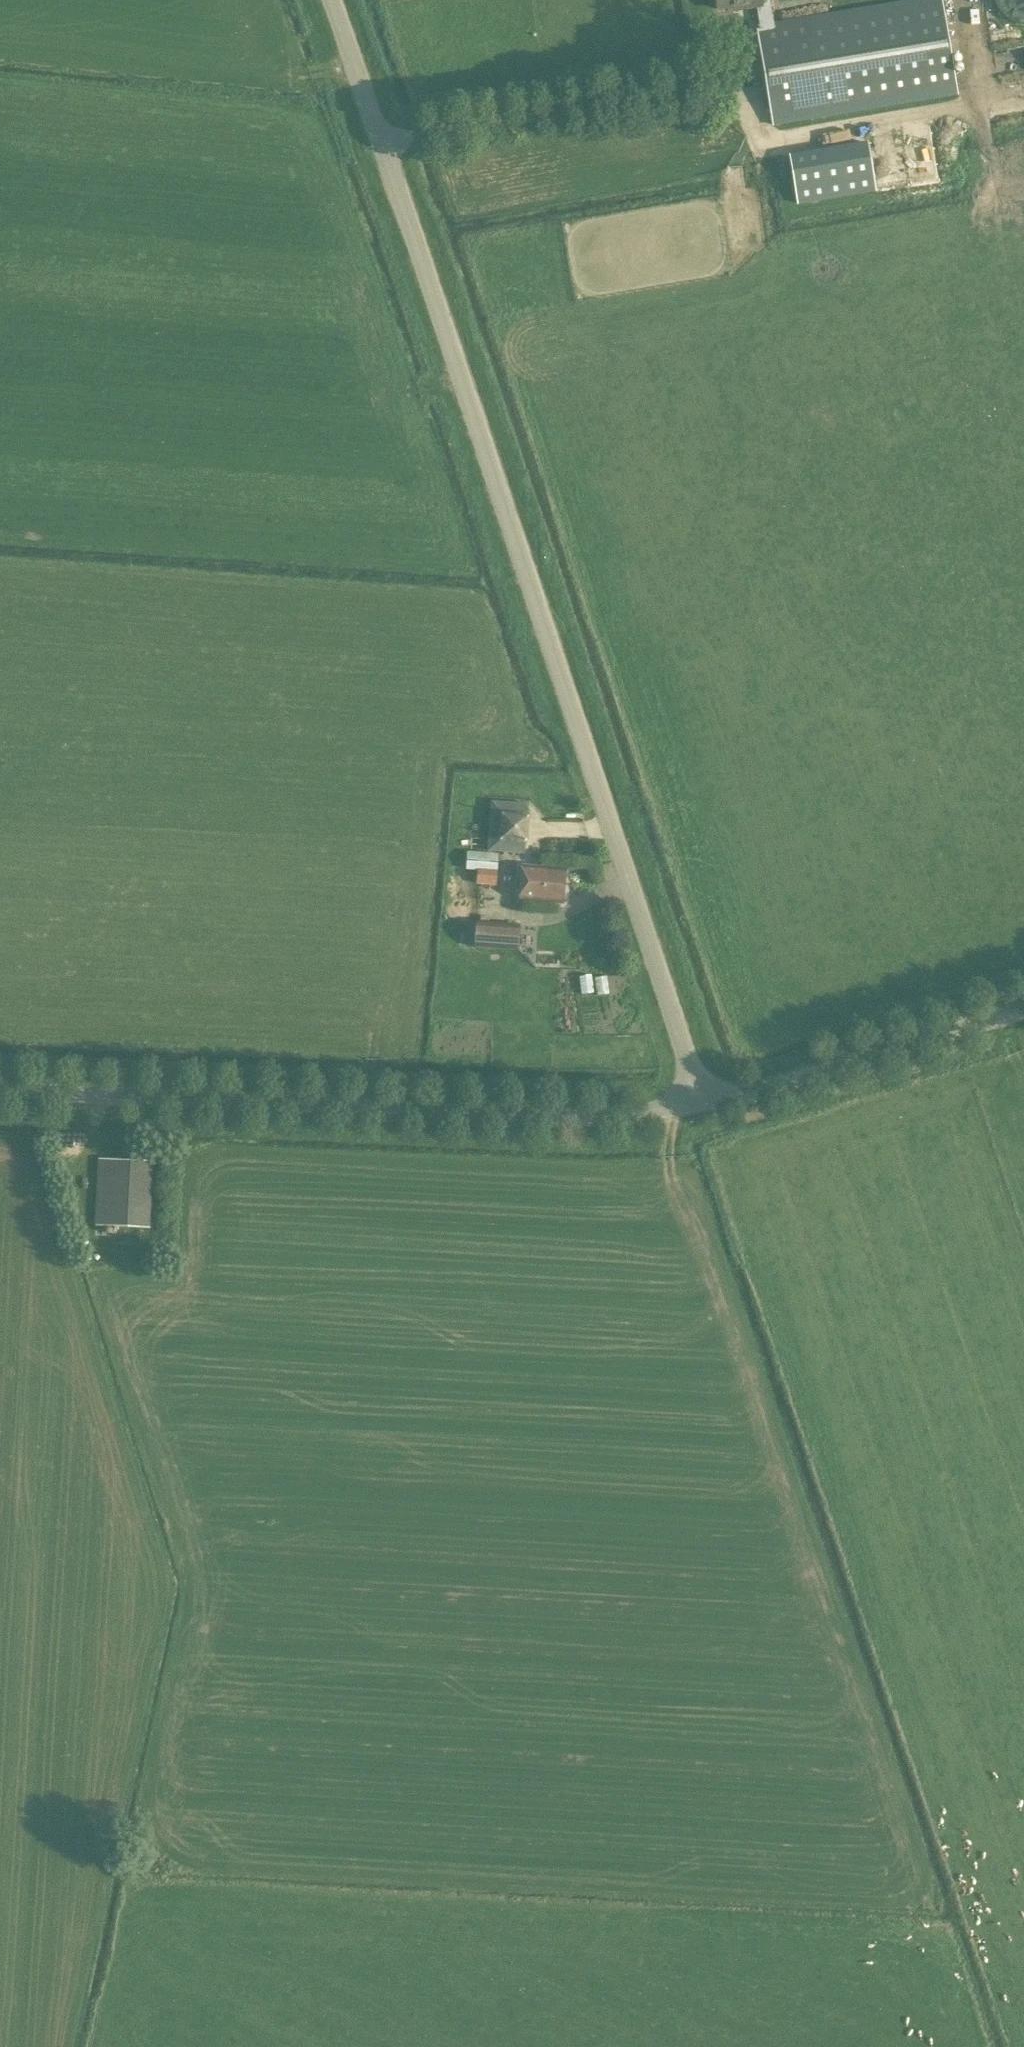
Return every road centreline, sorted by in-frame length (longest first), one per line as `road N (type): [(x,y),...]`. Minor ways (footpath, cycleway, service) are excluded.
road 1 (unclassified): [(701,1106),(327,0)]
road 2 (unclassified): [(701,1106),(565,1116),(0,1092)]
road 3 (unclassified): [(1023,1006),(701,1106)]

